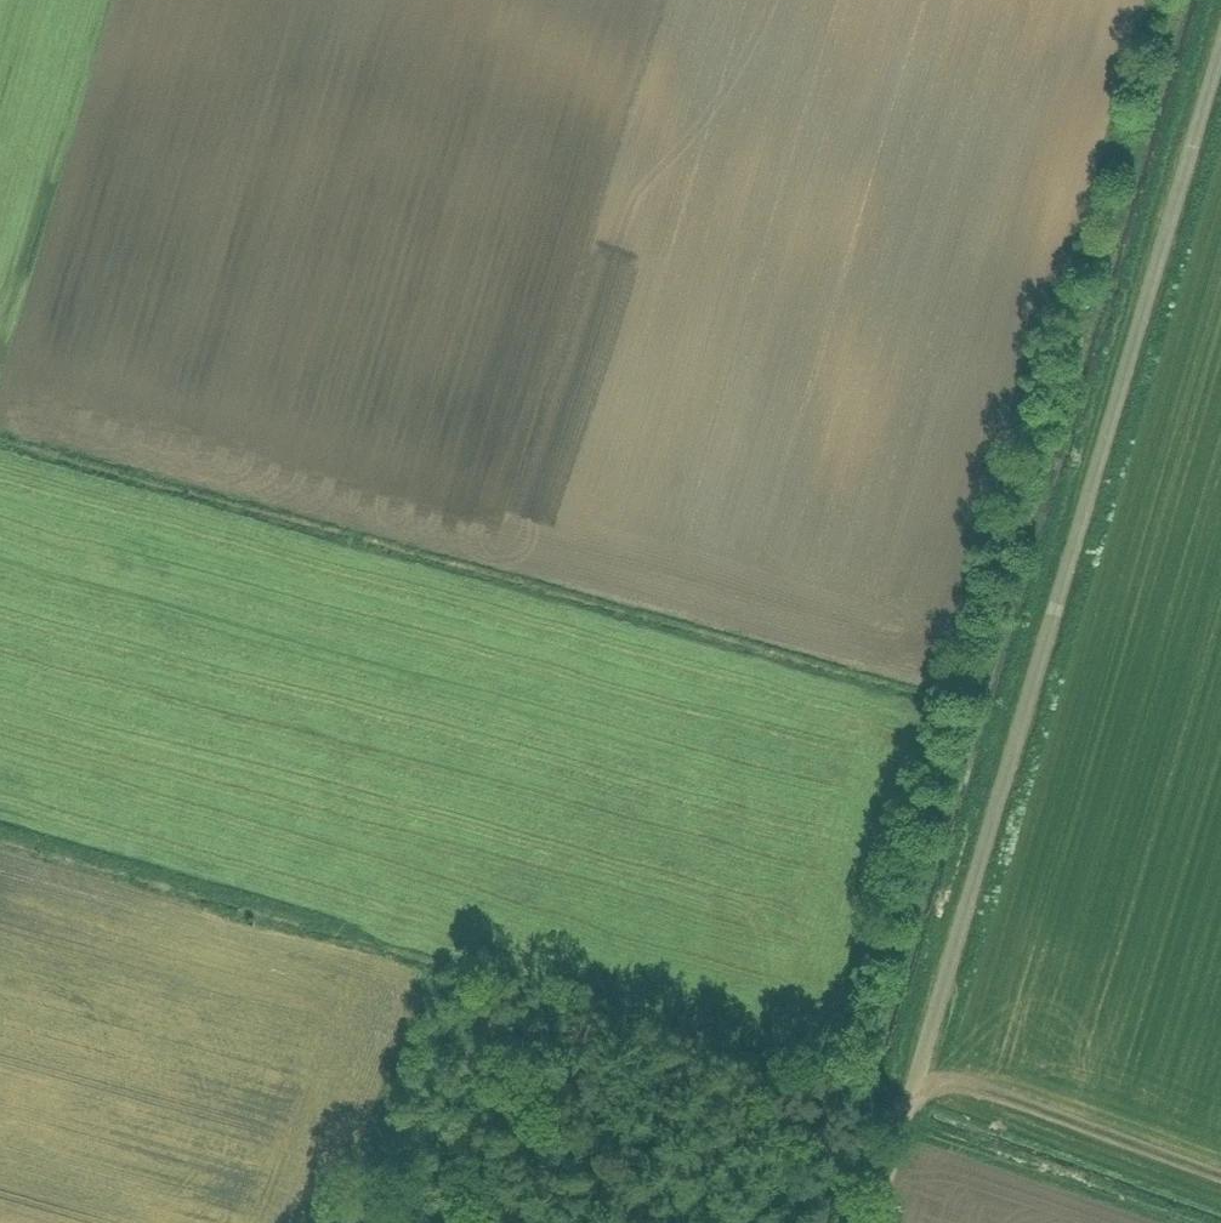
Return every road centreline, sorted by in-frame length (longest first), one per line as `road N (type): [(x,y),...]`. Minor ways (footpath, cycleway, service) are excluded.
road 1 (unclassified): [(1220,61),(877,1222)]

